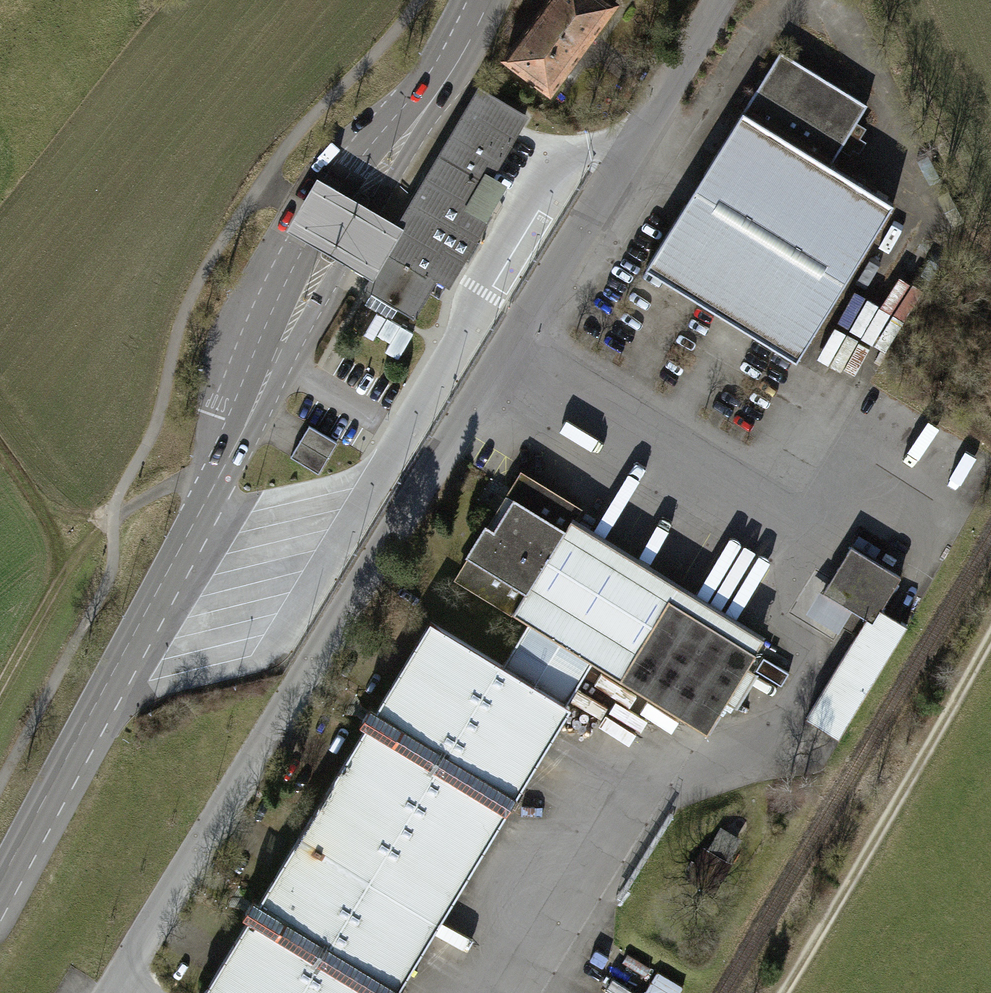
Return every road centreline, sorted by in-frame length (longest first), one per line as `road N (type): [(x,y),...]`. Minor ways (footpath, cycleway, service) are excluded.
road 1 (unclassified): [(726,0),(114,992)]
road 2 (secondary): [(490,0),(441,87),(338,229),(248,422),(0,885)]
road 3 (track): [(784,992),(990,629)]
road 4 (track): [(0,692),(73,561),(110,525)]
road 5 (track): [(110,525),(75,516),(35,491),(0,448)]

